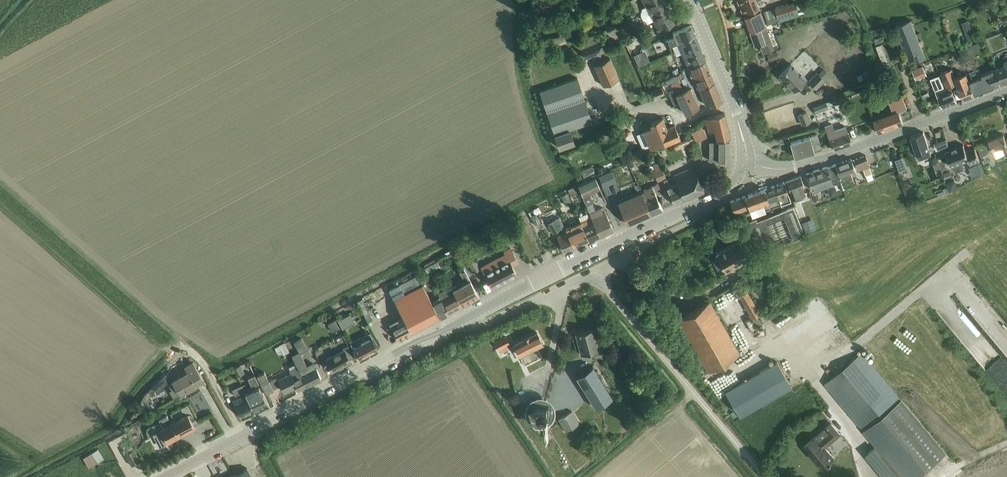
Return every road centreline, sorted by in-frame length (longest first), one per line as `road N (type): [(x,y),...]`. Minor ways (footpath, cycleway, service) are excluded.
road 1 (secondary): [(163,476),(460,320)]
road 2 (secondary): [(745,167),(807,165),(1006,90)]
road 3 (secondary): [(460,320),(699,206)]
road 4 (unclassified): [(596,272),(762,476)]
road 5 (tertiary): [(745,167),(738,122),(689,0)]
road 6 (unclassified): [(460,320),(478,328),(596,272)]
road 7 (unclassified): [(596,272),(688,225),(699,206)]

